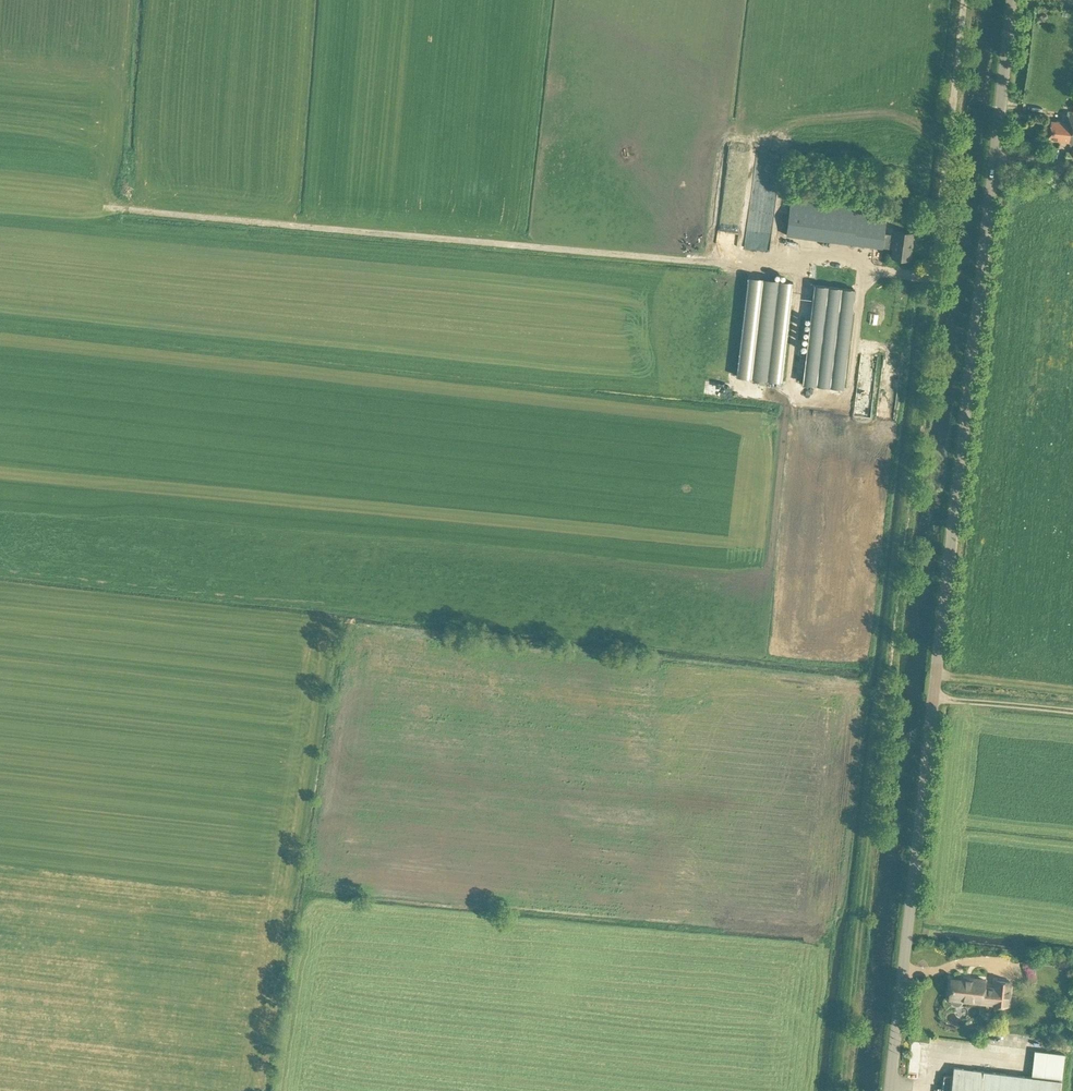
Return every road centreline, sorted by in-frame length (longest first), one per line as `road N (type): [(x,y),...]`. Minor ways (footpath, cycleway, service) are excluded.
road 1 (tertiary): [(890,1090),(1011,0)]
road 2 (track): [(886,678),(840,1090)]
road 3 (unclassified): [(932,281),(963,0)]
road 4 (track): [(937,696),(1072,711)]

